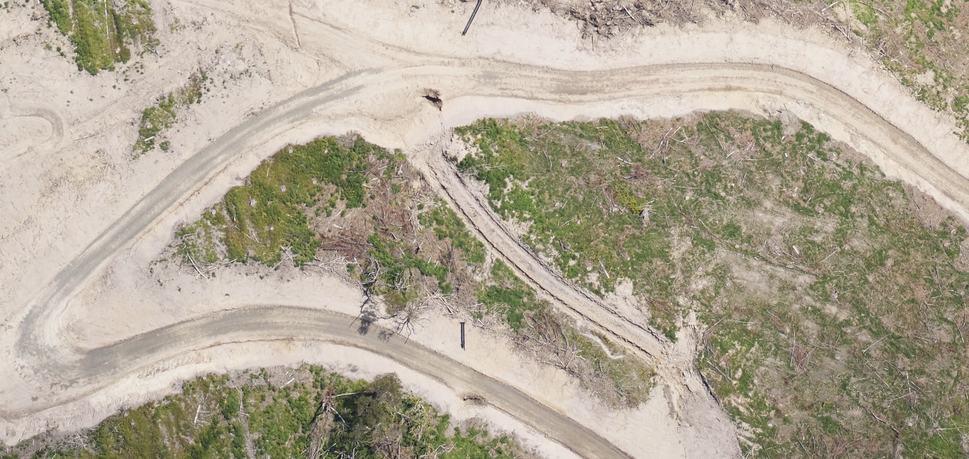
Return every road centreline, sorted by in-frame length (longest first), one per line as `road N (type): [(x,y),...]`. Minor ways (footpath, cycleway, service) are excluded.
road 1 (track): [(609,458),(392,344),(325,325),(205,327),(88,371),(64,370),(34,350),(40,314),(72,275),(175,183),(300,103),(381,70)]
road 2 (track): [(381,70),(584,81),(764,69),(841,106),(968,192)]
road 3 (track): [(381,70),(213,0)]

